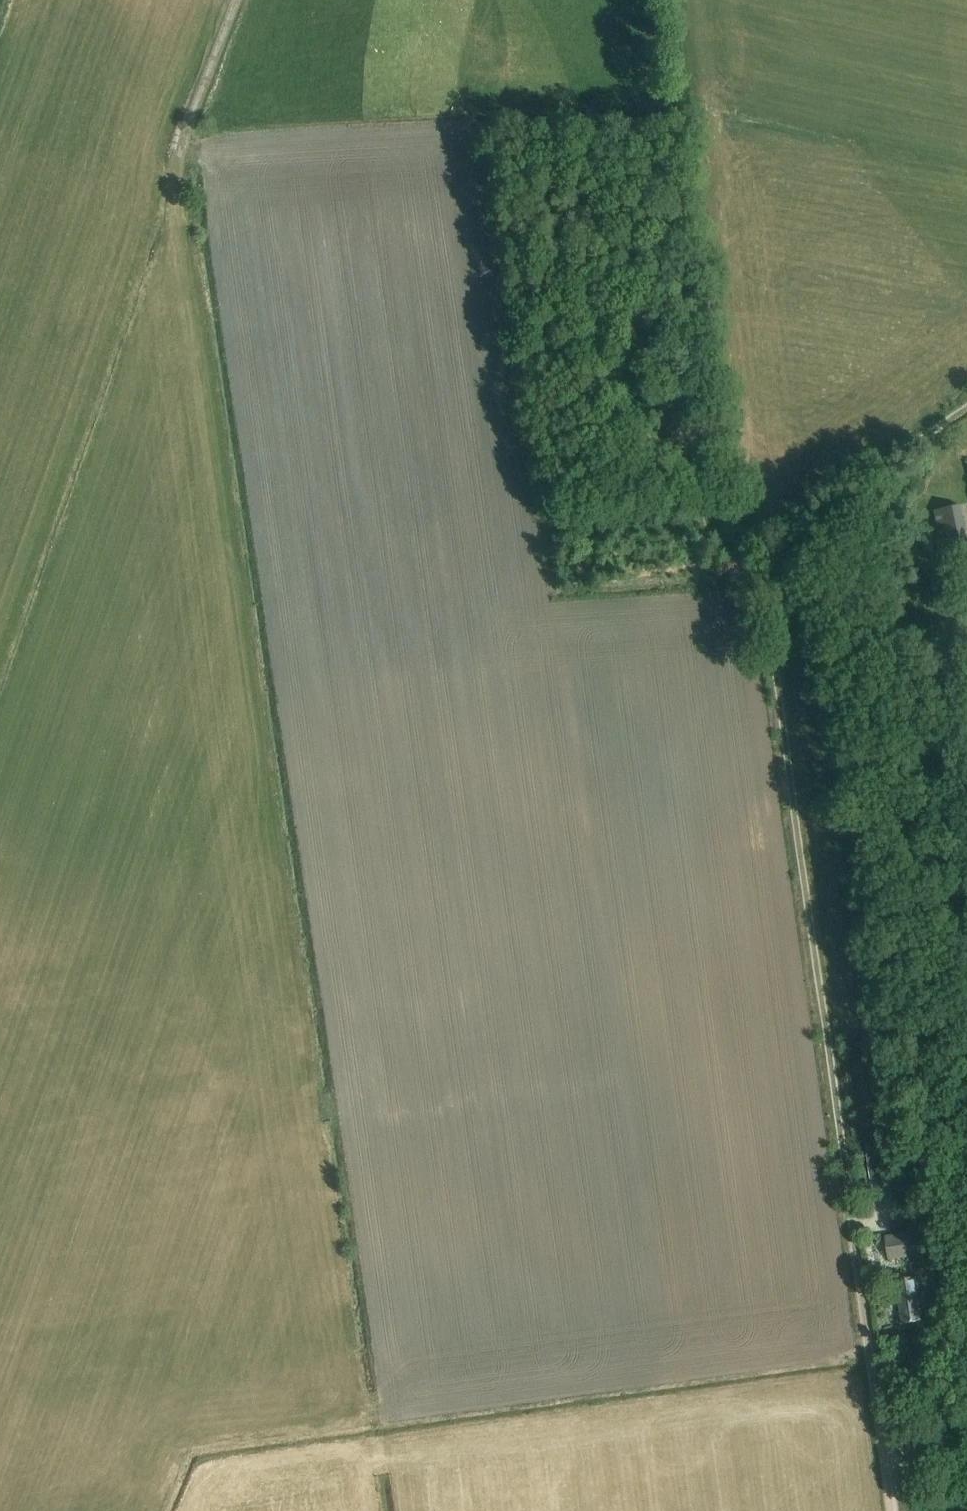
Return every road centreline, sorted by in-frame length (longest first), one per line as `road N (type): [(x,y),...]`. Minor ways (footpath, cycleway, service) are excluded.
road 1 (track): [(896,1510),(762,584),(771,557),(966,408)]
road 2 (track): [(179,169),(235,0)]

